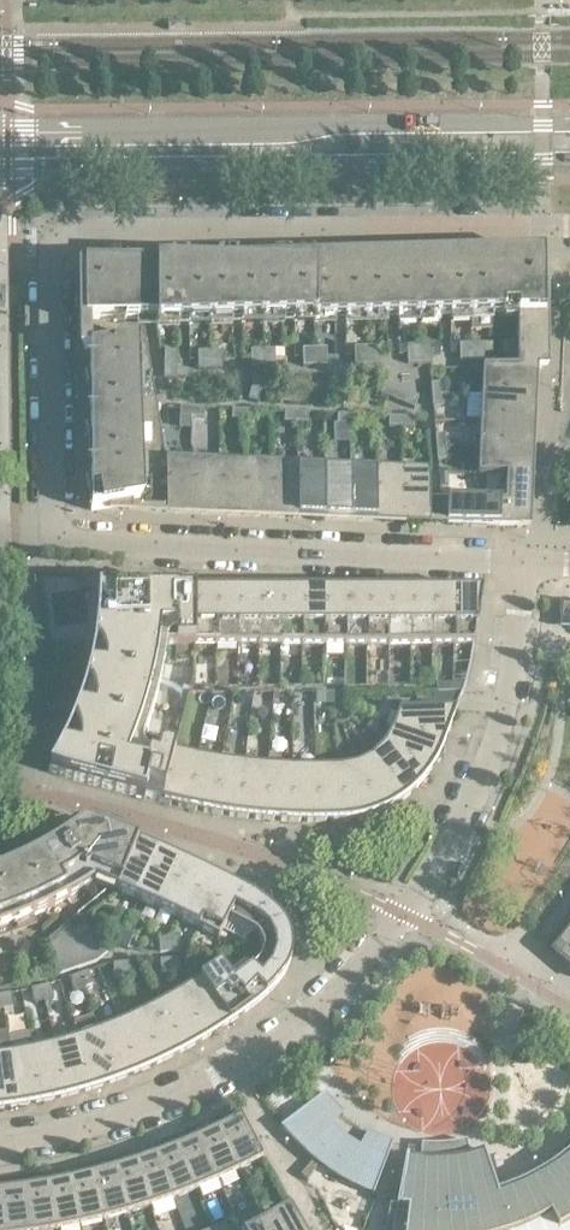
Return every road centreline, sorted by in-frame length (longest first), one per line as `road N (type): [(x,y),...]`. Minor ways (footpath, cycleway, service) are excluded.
road 1 (residential): [(0,1140),(129,1119),(234,1074),(316,1015),(404,915),(485,772),(505,710),(526,567)]
road 2 (residential): [(569,227),(70,236),(55,249),(51,269),(57,538)]
road 3 (tertiary): [(0,167),(569,160)]
road 4 (tertiary): [(569,126),(0,133)]
road 5 (residential): [(57,538),(526,567)]

